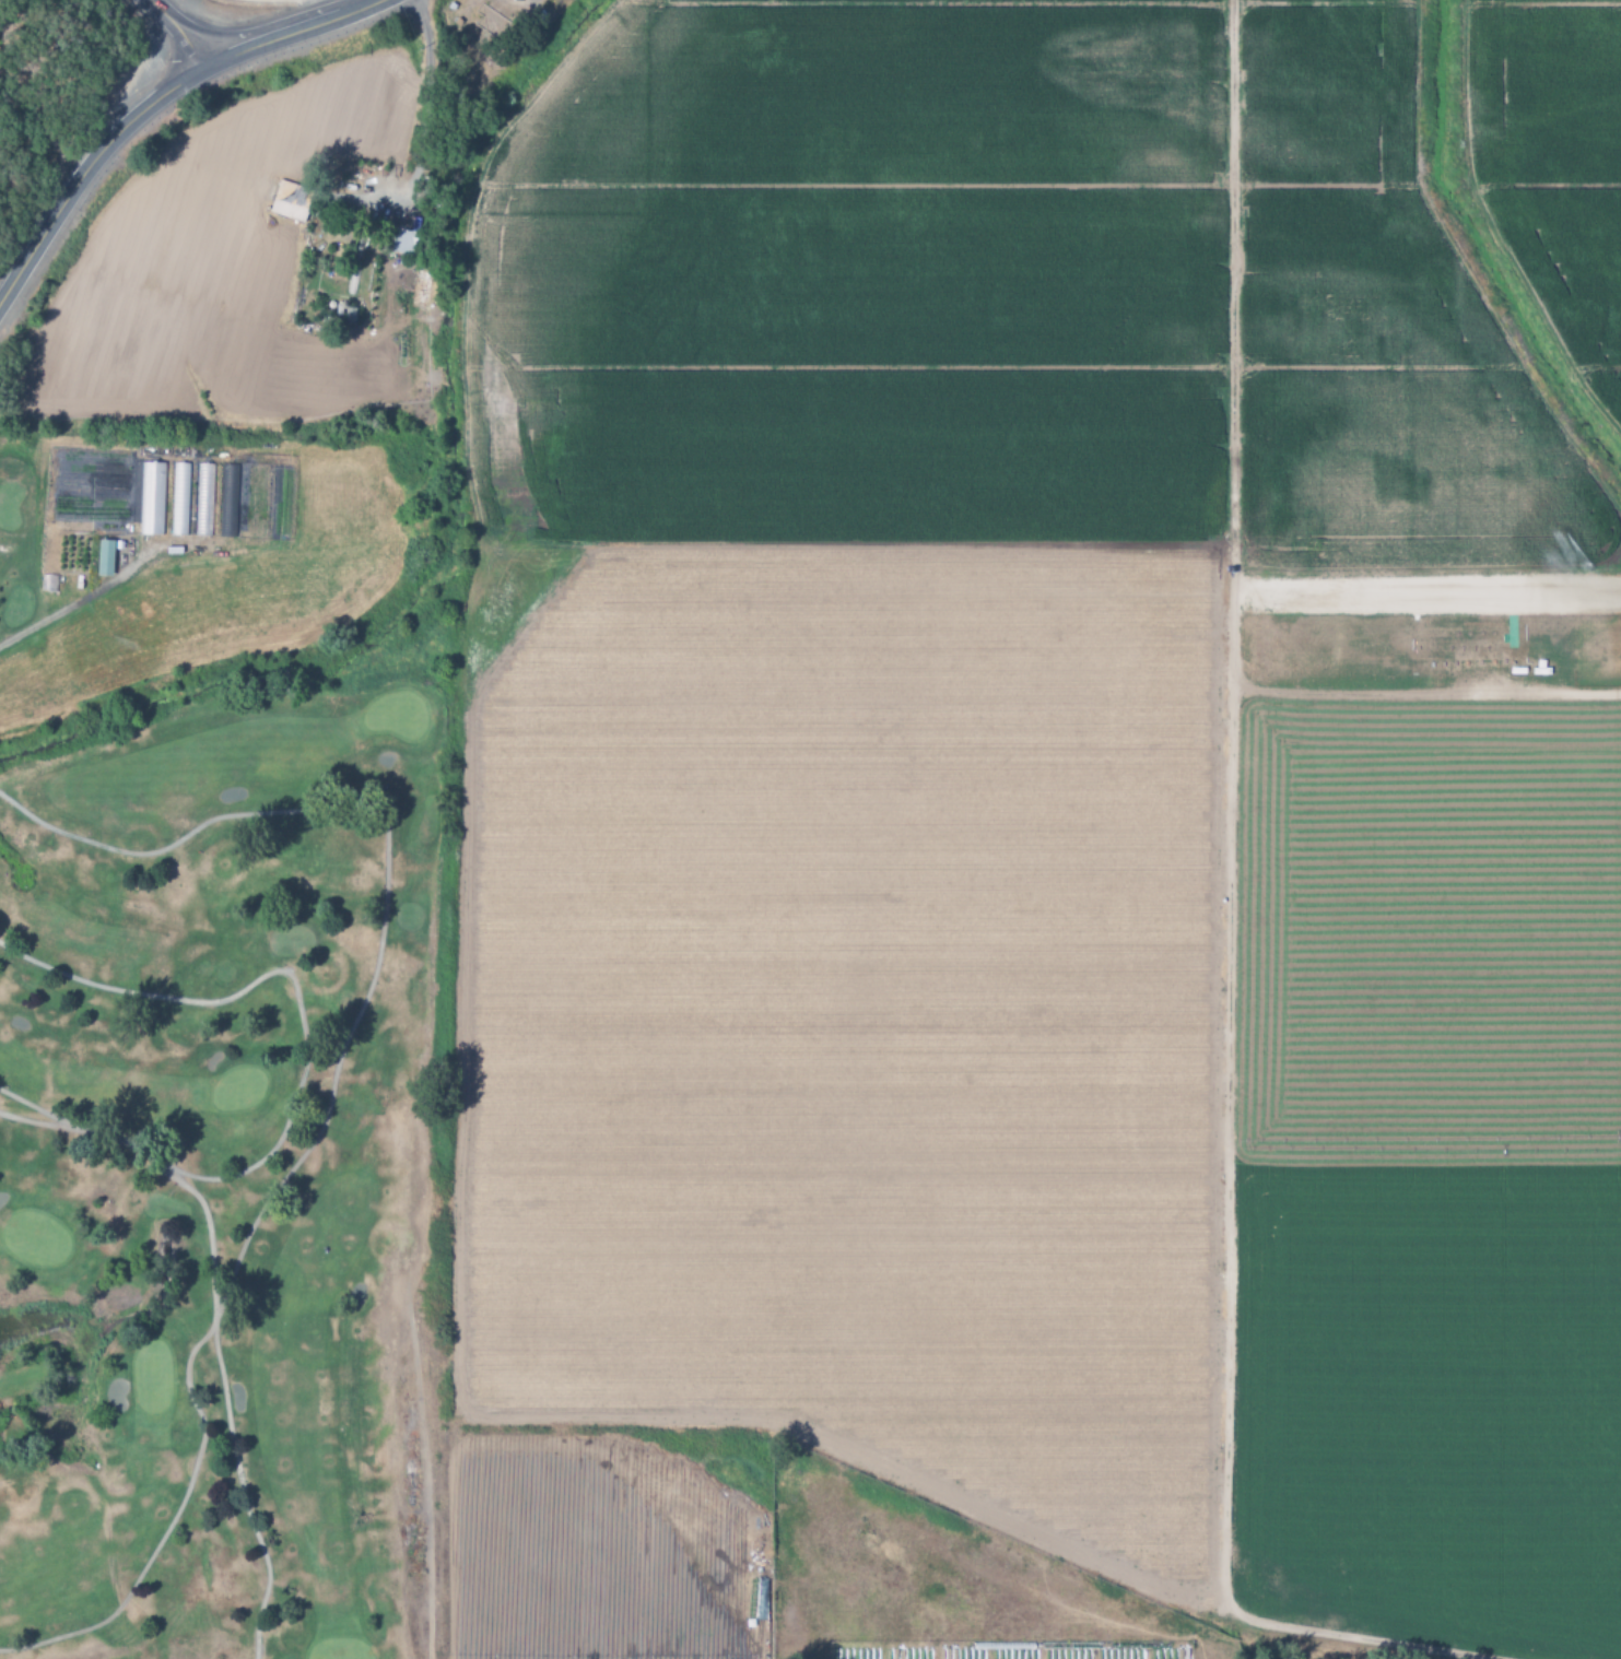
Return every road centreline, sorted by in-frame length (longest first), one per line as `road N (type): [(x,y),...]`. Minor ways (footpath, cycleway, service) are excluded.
road 1 (tertiary): [(377,0),(238,51),(157,97),(82,174),(0,304)]

